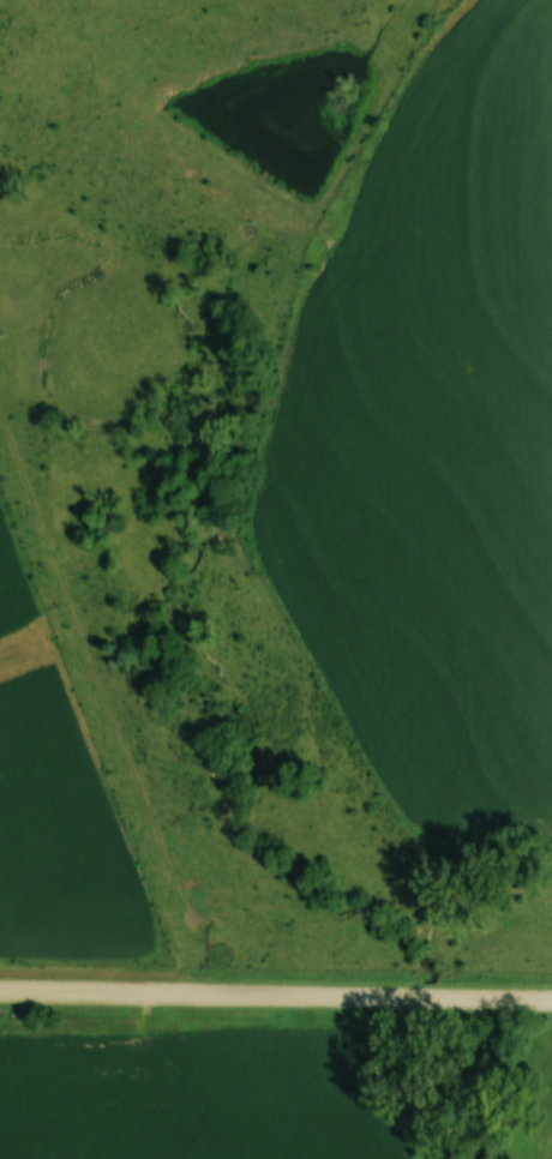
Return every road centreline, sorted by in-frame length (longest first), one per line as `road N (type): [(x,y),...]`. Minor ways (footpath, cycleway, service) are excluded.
road 1 (residential): [(0,991),(551,1000)]

